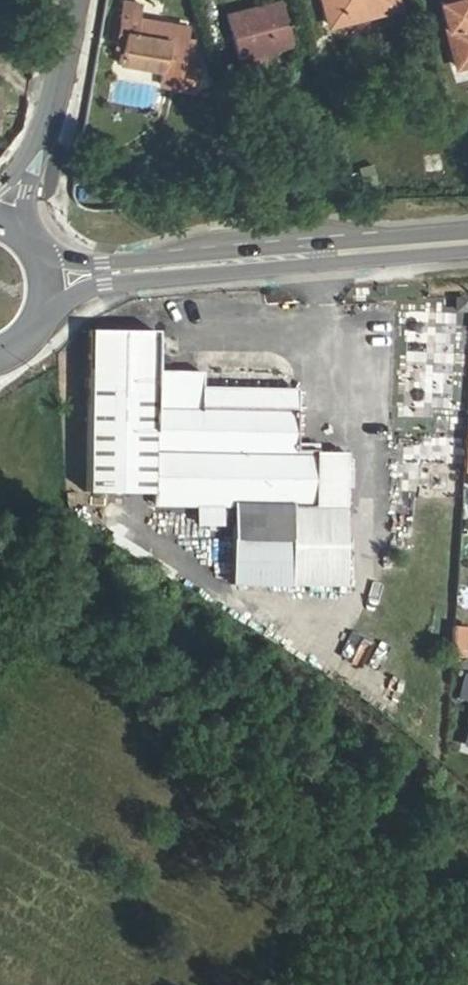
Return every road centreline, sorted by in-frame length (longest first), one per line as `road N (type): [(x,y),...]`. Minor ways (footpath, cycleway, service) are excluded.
road 1 (primary): [(467,243),(118,270)]
road 2 (residential): [(34,159),(52,114),(74,0)]

